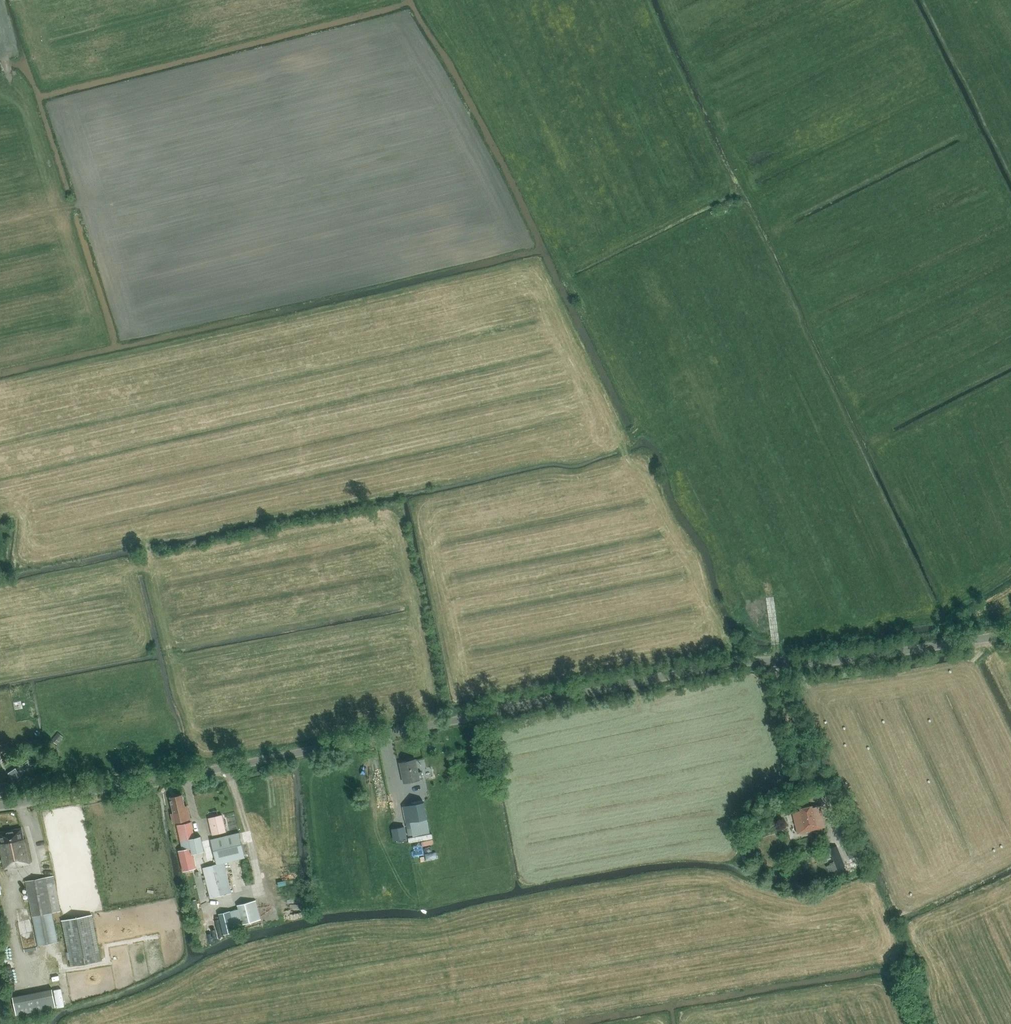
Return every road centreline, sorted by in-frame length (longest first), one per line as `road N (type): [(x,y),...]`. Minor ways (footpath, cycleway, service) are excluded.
road 1 (unclassified): [(0,810),(688,670),(1010,639)]

